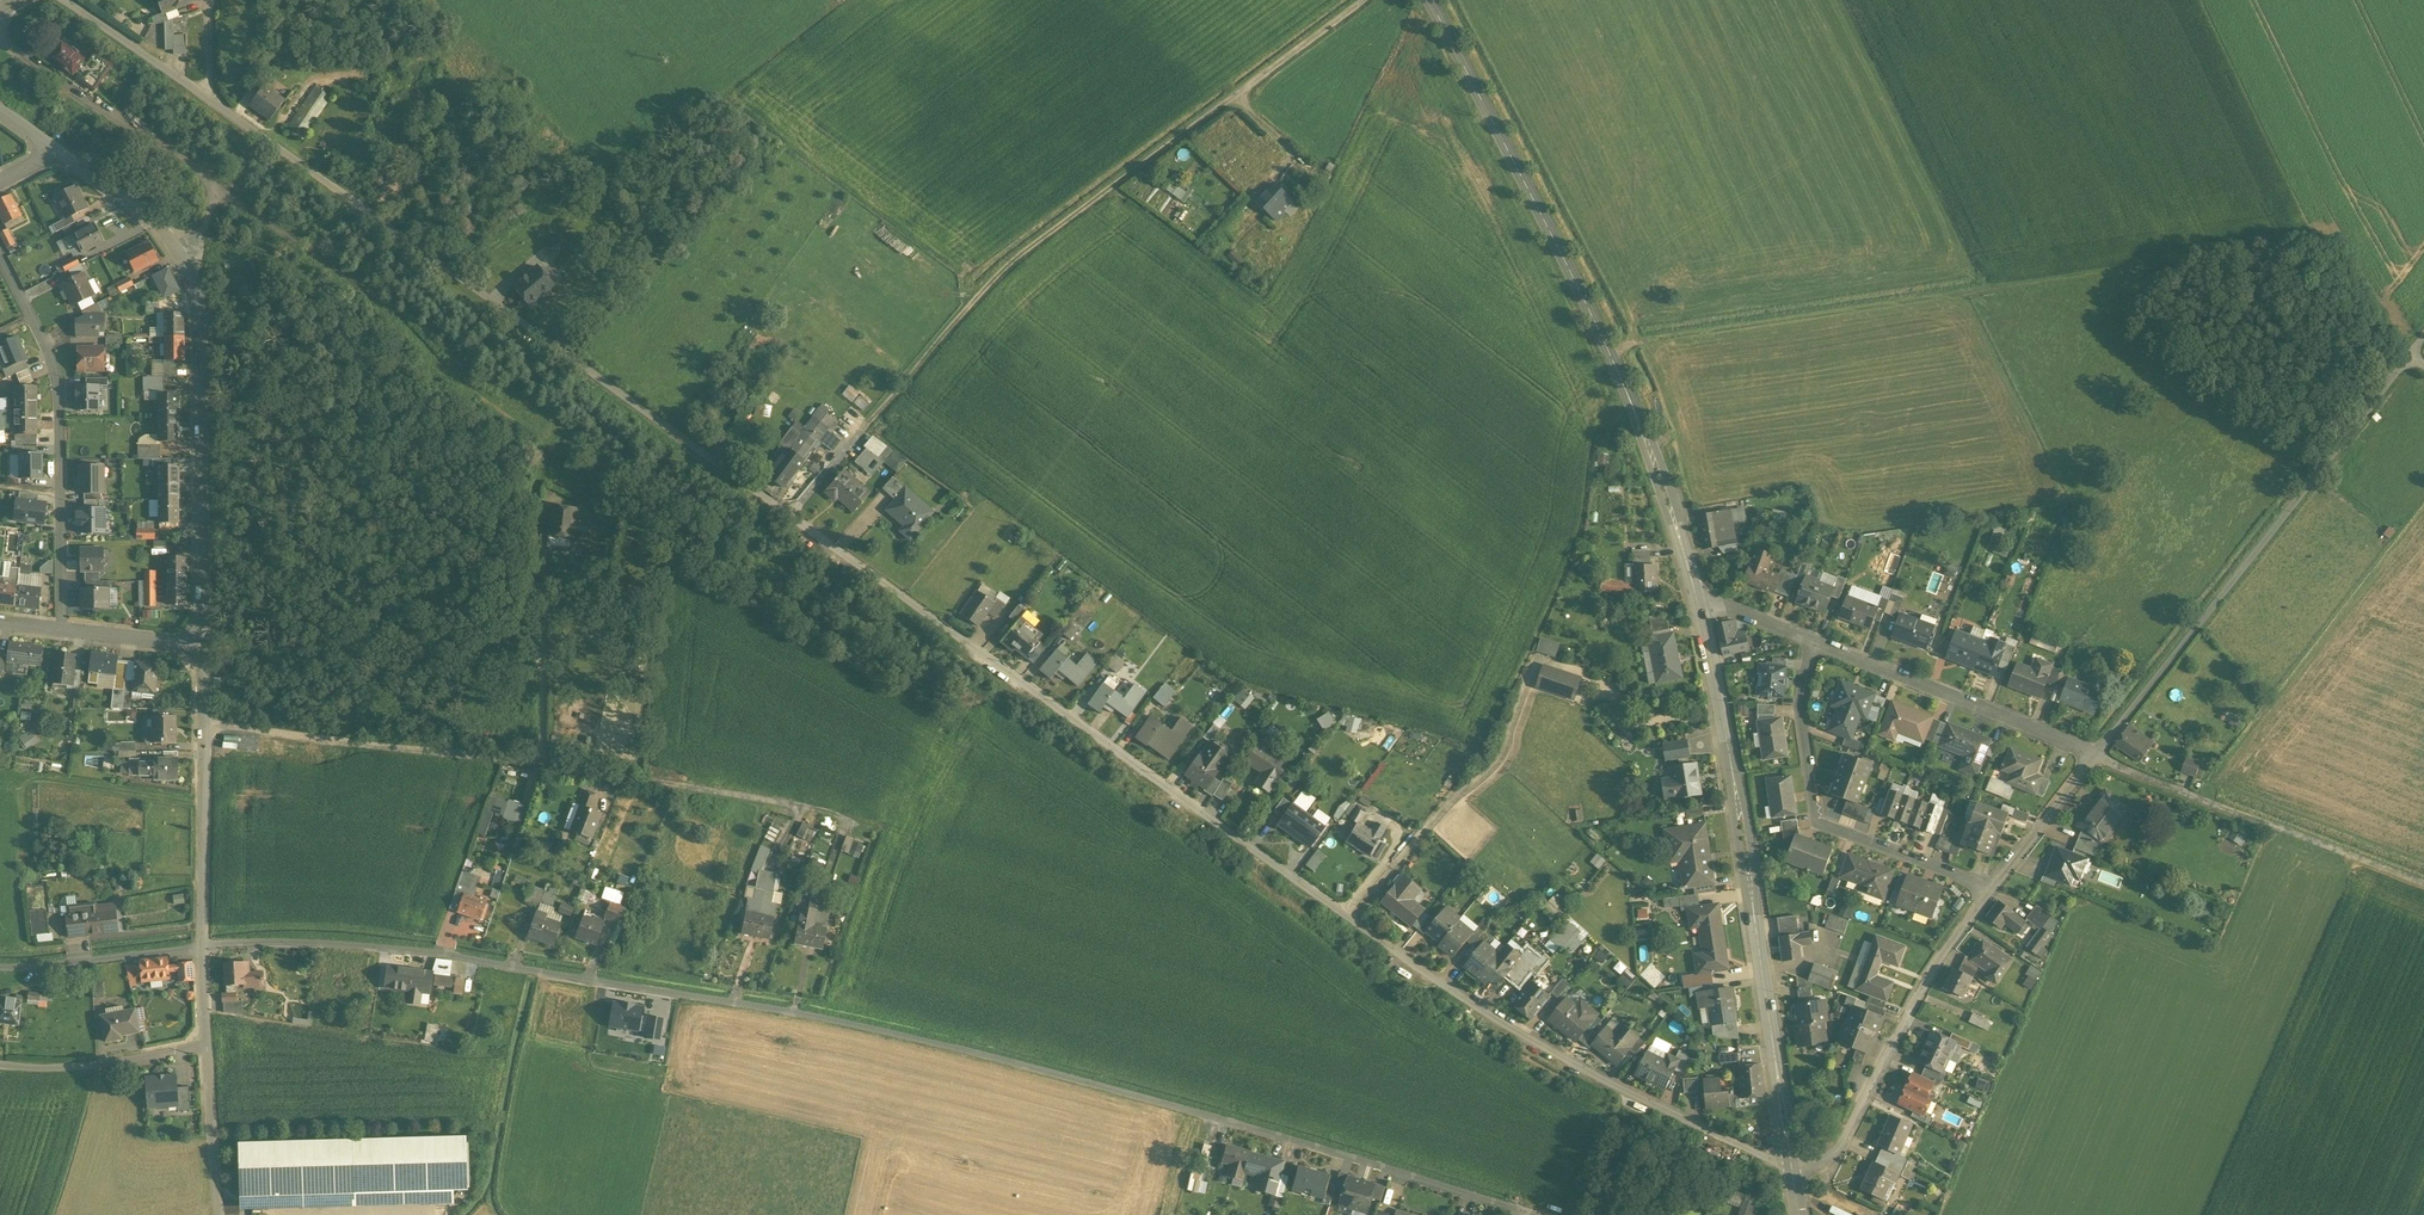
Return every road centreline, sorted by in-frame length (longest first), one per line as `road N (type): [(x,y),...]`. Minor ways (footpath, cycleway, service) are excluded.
road 1 (unclassified): [(200,948),(265,942),(438,954),(821,1018),(1245,1127),(1523,1211)]
road 2 (unclassified): [(790,516),(1350,922),(1579,1067),(1793,1171)]
road 3 (unclassified): [(68,0),(790,516)]
road 4 (residential): [(204,723),(687,786),(871,837)]
road 5 (track): [(1363,0),(1005,269),(873,419)]
road 6 (residential): [(1793,1171),(1698,602)]
road 7 (unclassified): [(2094,756),(2412,353)]
road 8 (unclassified): [(1626,391),(1428,0)]
road 9 (residential): [(204,647),(205,337),(180,253)]
road 10 (residential): [(63,631),(62,385),(0,258)]
road 11 (residential): [(1812,640),(1800,705),(1817,823),(1990,889)]
road 12 (residential): [(1793,1171),(1822,1165),(1837,1148),(1932,969),(1990,889)]
road 13 (unclassified): [(2094,756),(2423,883)]
road 14 (residential): [(2094,756),(1812,640)]
road 15 (unclassified): [(0,44),(224,193)]
road 16 (residential): [(200,948),(204,723)]
road 17 (residential): [(1698,602),(1626,391)]
road 18 (residential): [(0,1064),(111,1062),(206,1042)]
road 19 (unclassified): [(0,968),(200,948)]
road 20 (residential): [(218,1214),(206,1042)]
road 21 (residential): [(1990,889),(2094,756)]
road 22 (residential): [(180,253),(149,217),(59,150)]
road 23 (residential): [(63,631),(204,647)]
road 24 (unclassified): [(873,419),(790,516)]
road 25 (residential): [(1812,640),(1698,602)]

